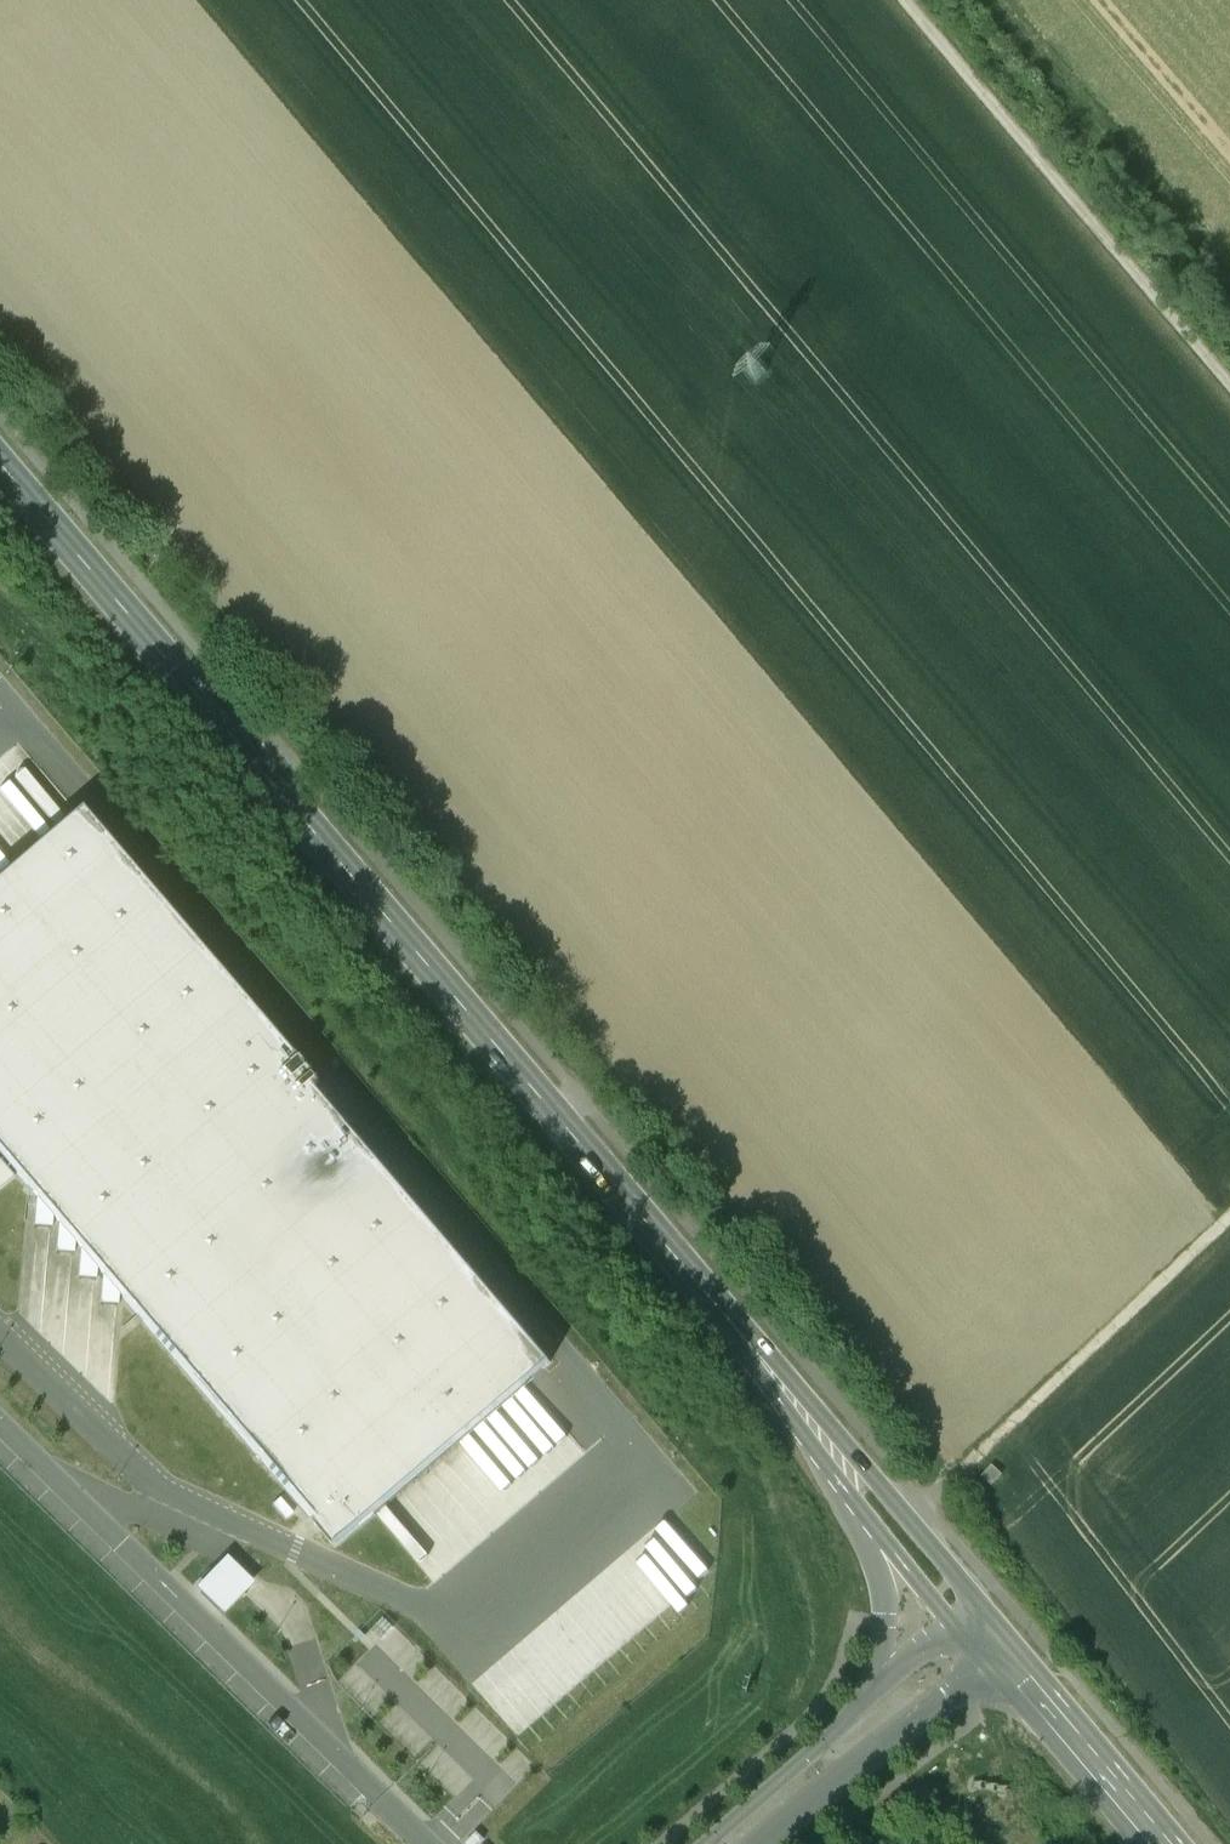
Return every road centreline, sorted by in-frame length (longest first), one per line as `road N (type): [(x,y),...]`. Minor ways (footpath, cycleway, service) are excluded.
road 1 (secondary): [(0,462),(863,1488)]
road 2 (track): [(911,0),(1229,369)]
road 3 (track): [(895,1525),(1229,1213)]
road 4 (unclassified): [(769,1843),(945,1694),(983,1628)]
road 5 (secondary): [(983,1628),(1165,1843)]
road 6 (unclassified): [(880,1681),(703,1843)]
road 7 (secondary): [(863,1488),(887,1573),(880,1681)]
road 8 (secondary): [(863,1488),(983,1628)]

